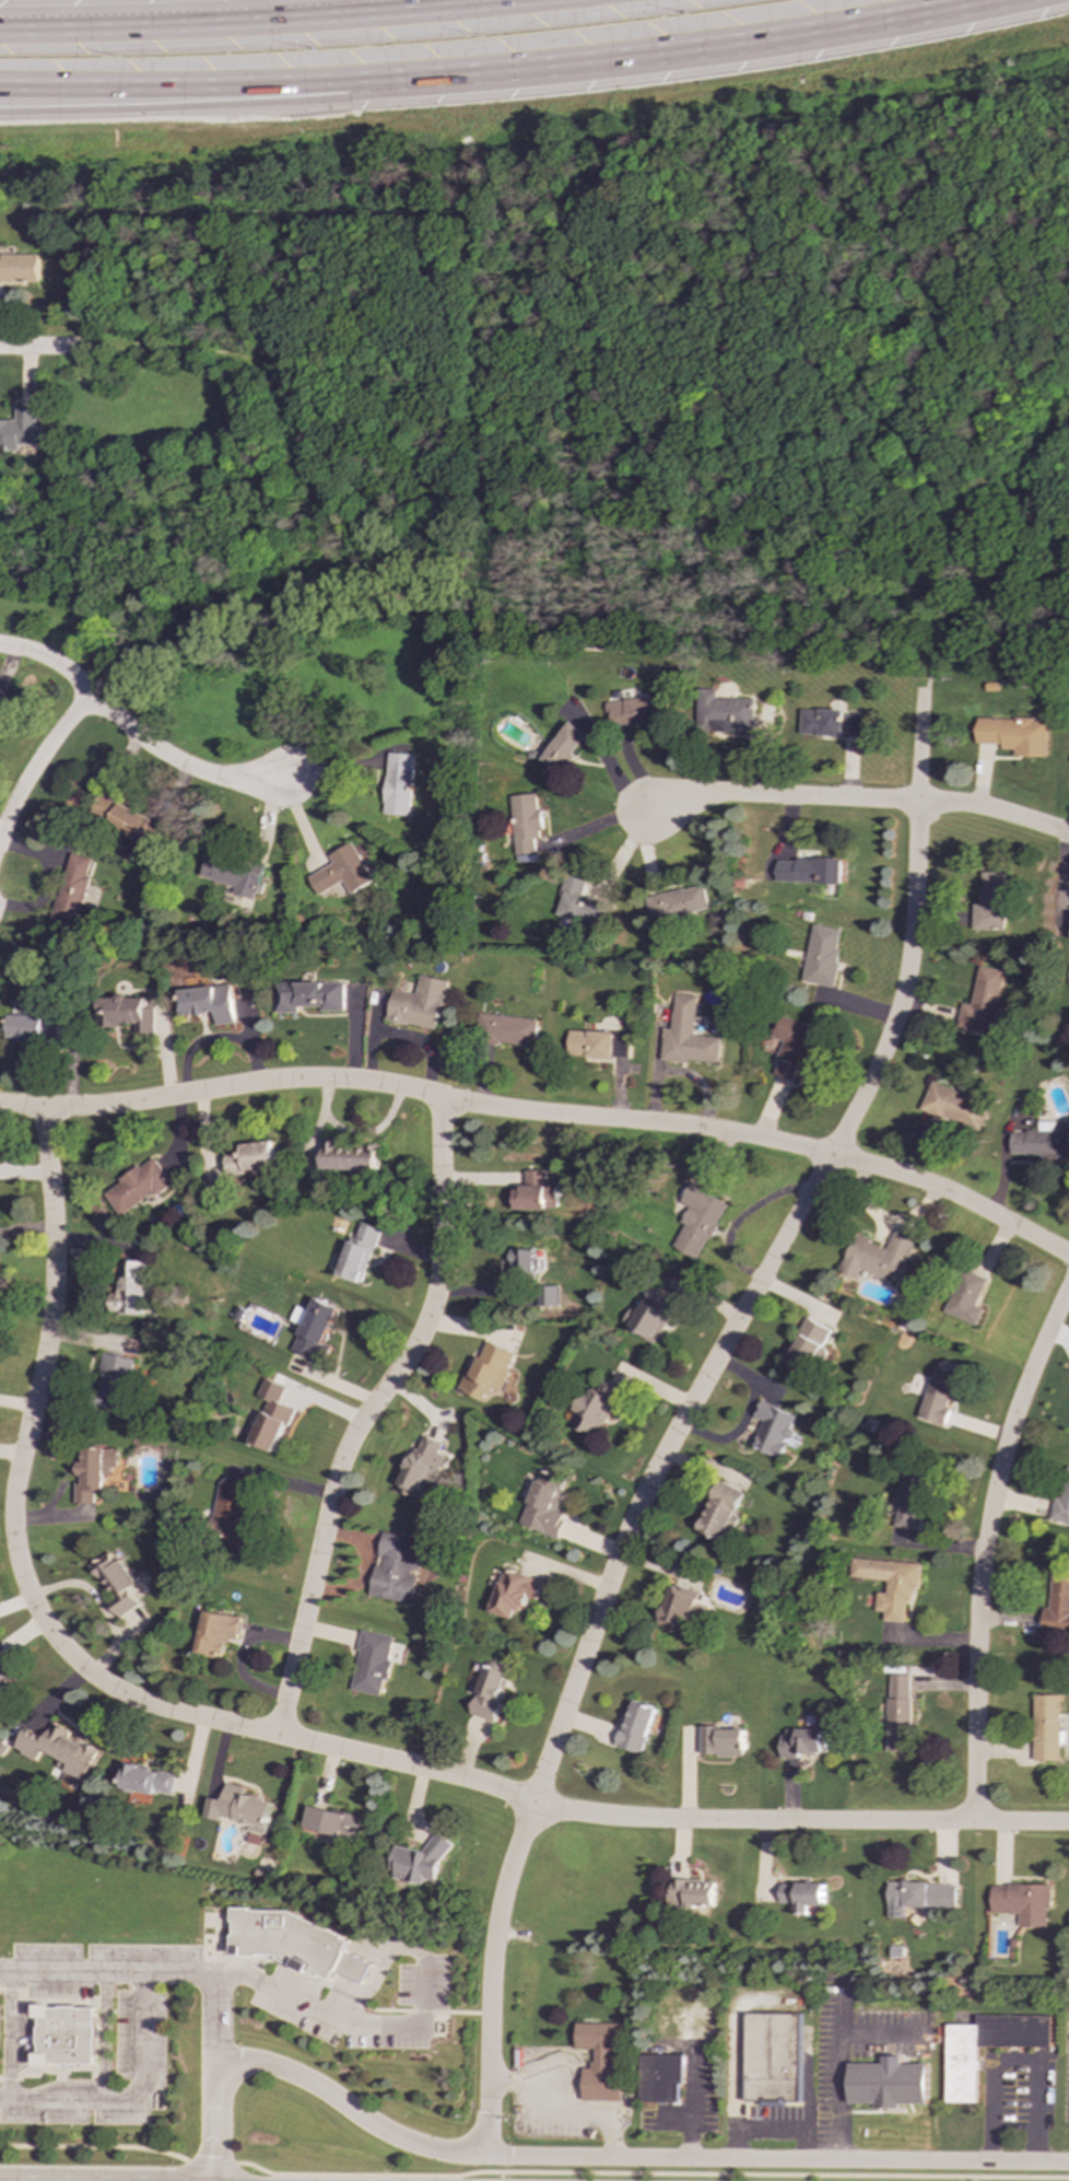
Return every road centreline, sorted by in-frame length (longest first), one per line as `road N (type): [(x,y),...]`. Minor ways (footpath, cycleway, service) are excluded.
road 1 (residential): [(923,692),(917,863),(902,1000),(832,1157),(656,1471),(610,1582),(500,1902),(480,2156)]
road 2 (residential): [(532,1805),(449,1775),(148,1704),(79,1664),(46,1624),(21,1564),(14,1503),(54,1294),(47,1109)]
road 3 (residential): [(47,1109),(336,1081),(502,1109),(704,1129),(901,1176),(1068,1257)]
road 4 (residential): [(279,1736),(343,1462),(422,1345),(442,1298),(458,1100)]
road 5 (motorway): [(373,82),(616,59),(984,0)]
road 6 (residential): [(1068,2162),(480,2156)]
road 7 (residential): [(1068,1286),(1015,1413),(984,1546),(974,1821)]
road 8 (residential): [(1068,1824),(650,1821),(532,1805)]
road 9 (motorway): [(476,0),(320,15),(0,27)]
road 10 (residential): [(1068,836),(959,805),(730,794),(657,812)]
road 11 (motorway): [(0,116),(373,82)]
road 12 (motorway): [(0,86),(373,82)]
road 13 (residential): [(301,779),(247,782),(204,773),(146,745),(56,665),(0,647)]
road 14 (residential): [(480,2156),(383,2130),(291,2072),(214,2060)]
road 15 (residential): [(93,698),(38,762),(0,834)]

